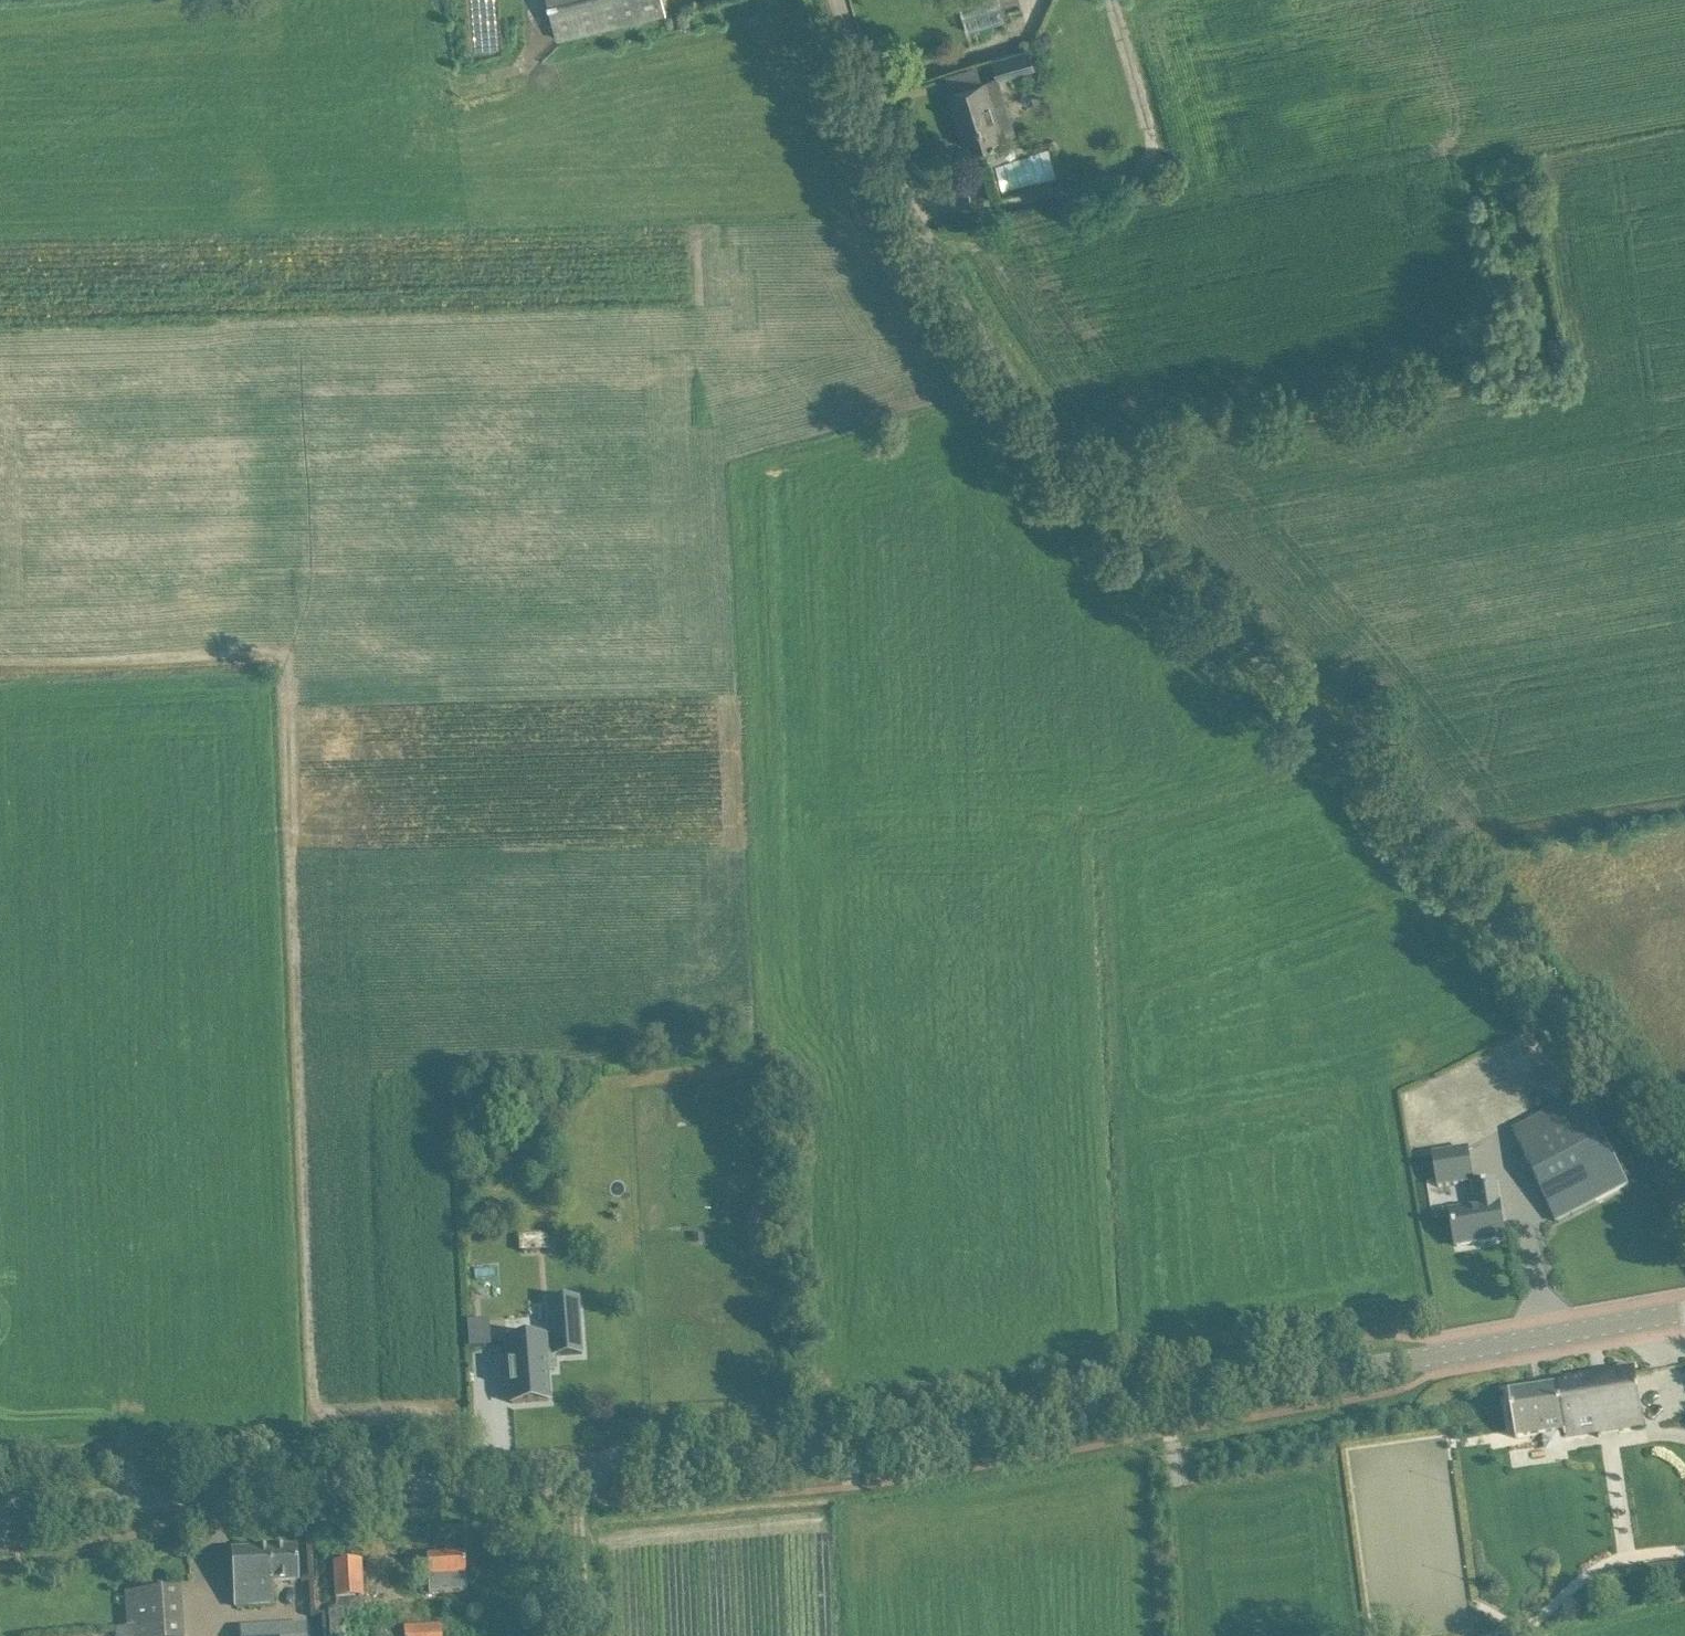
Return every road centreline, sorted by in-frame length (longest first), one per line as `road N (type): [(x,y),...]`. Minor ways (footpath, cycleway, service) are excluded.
road 1 (unclassified): [(0,1516),(962,1453),(1684,1317)]
road 2 (unclassified): [(1684,1213),(1561,1006),(1264,664),(1048,436),(967,327),(922,238),(838,0)]

